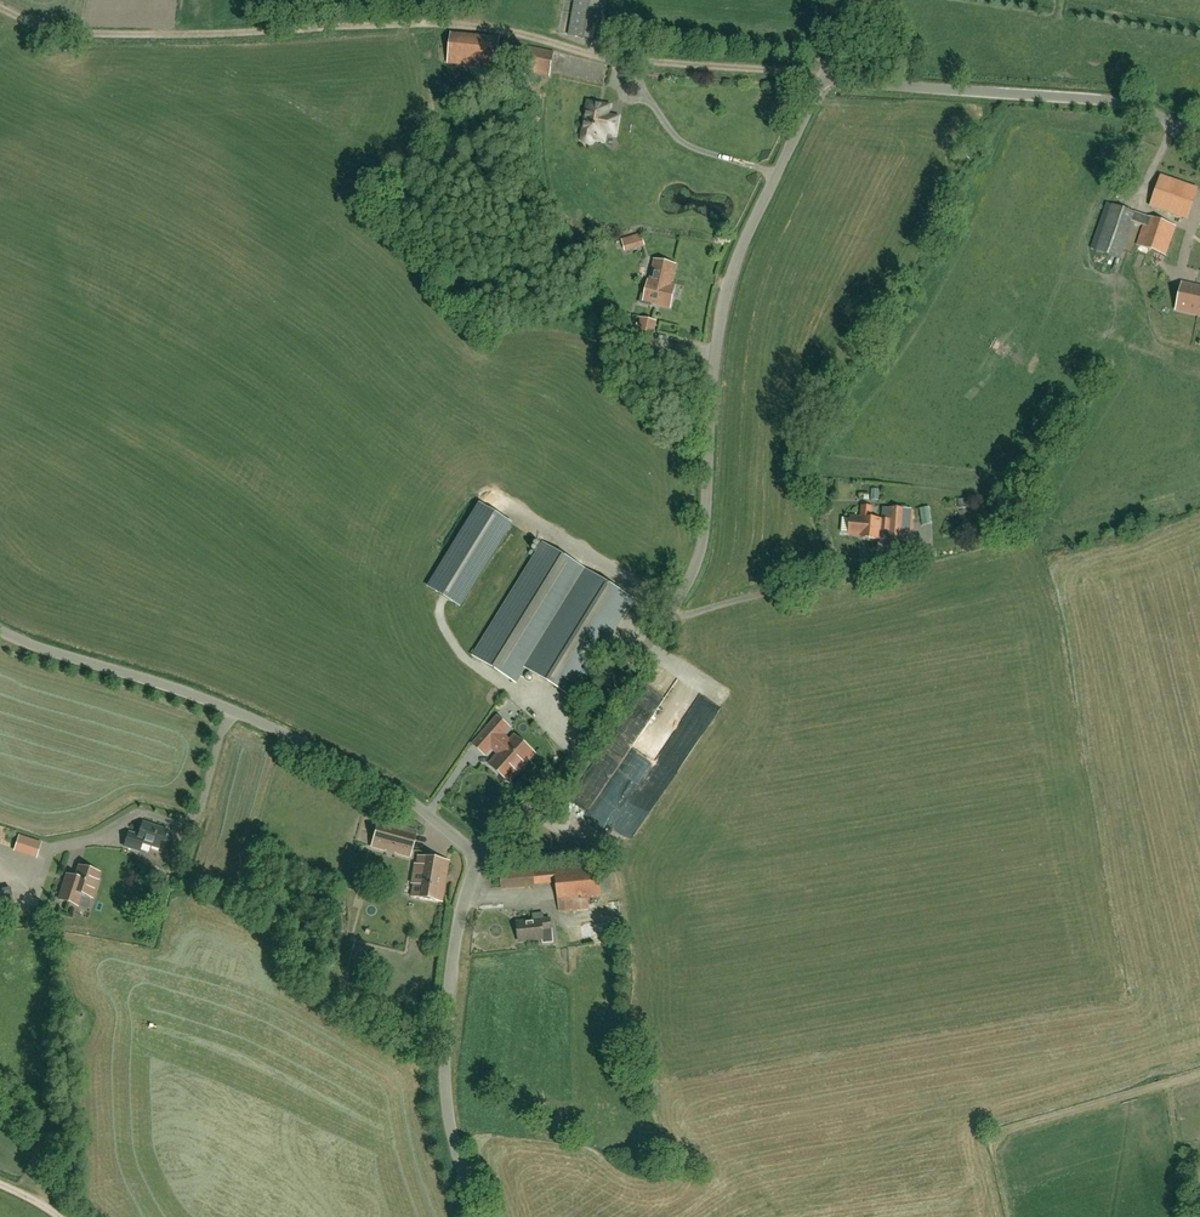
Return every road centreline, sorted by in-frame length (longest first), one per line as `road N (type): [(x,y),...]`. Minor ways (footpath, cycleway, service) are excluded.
road 1 (unclassified): [(480,857),(575,757),(701,555),(724,306),(745,242),(824,78)]
road 2 (track): [(824,78),(615,60),(462,24),(128,36),(40,31),(0,18)]
road 3 (unclassified): [(480,857),(395,791),(300,741),(0,631)]
road 4 (unclassified): [(1199,146),(1159,118),(1113,103),(824,78)]
road 5 (unclassified): [(476,1216),(448,1113),(445,1041),(453,956),(480,857)]

